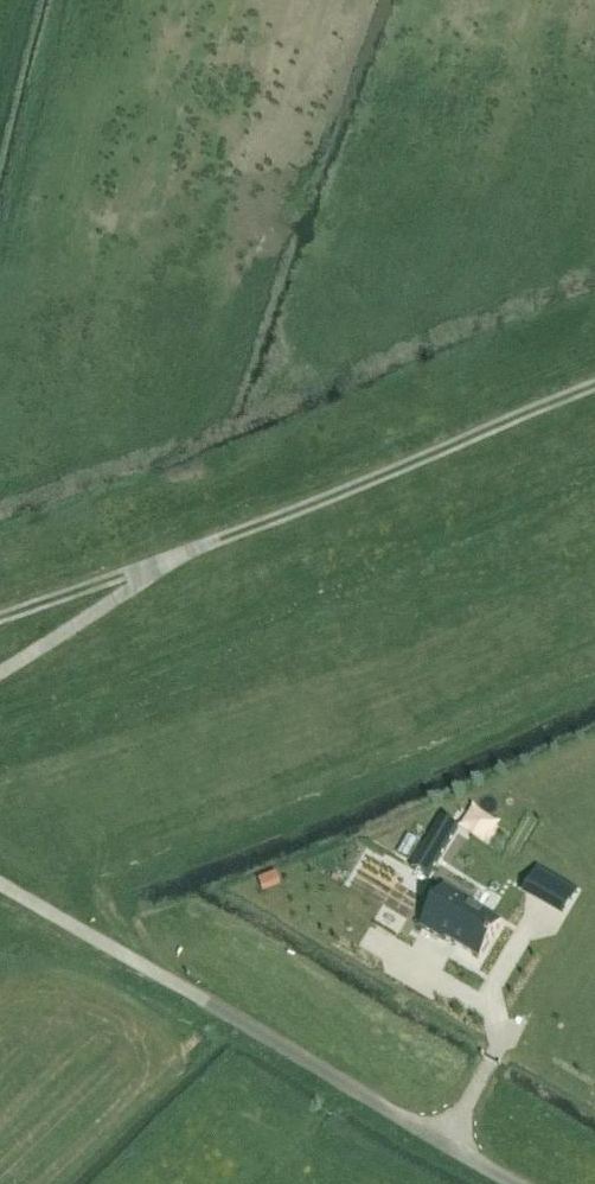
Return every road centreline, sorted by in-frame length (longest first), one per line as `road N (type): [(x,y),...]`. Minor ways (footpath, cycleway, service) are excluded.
road 1 (track): [(594,476),(274,616),(0,716)]
road 2 (unclassified): [(518,1183),(207,1002)]
road 3 (track): [(328,593),(591,553)]

